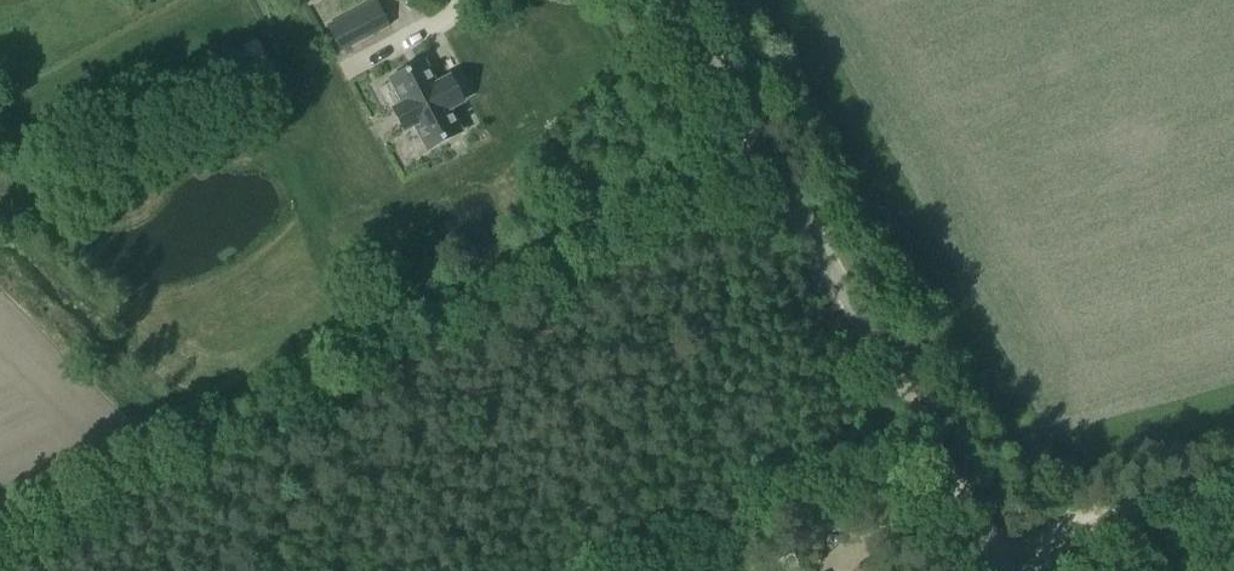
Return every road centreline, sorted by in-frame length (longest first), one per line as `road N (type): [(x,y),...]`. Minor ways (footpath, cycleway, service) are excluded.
road 1 (unclassified): [(987,543),(671,0)]
road 2 (unclassified): [(1233,479),(987,543)]

